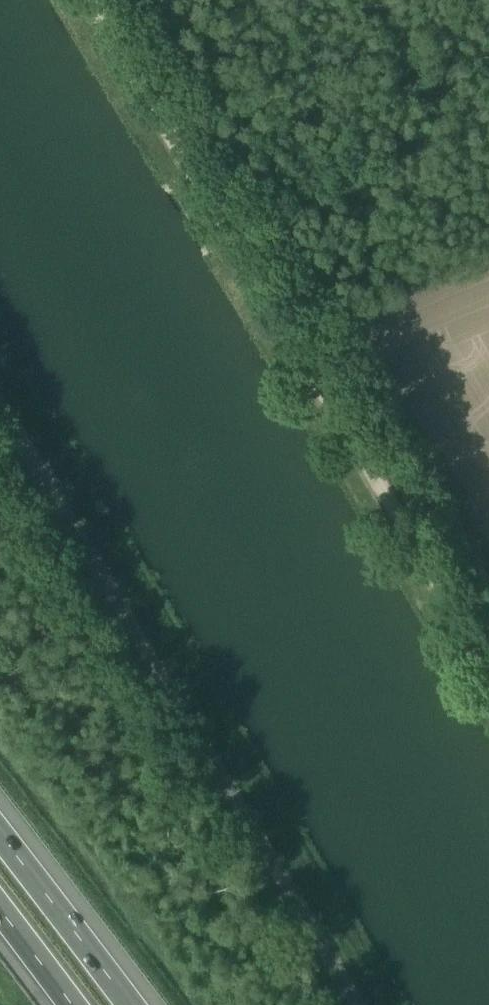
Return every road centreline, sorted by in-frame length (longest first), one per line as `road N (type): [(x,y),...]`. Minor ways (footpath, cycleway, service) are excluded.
road 1 (track): [(488,683),(92,0)]
road 2 (unclassified): [(357,1004),(0,402)]
road 3 (motorway): [(125,1004),(0,841)]

